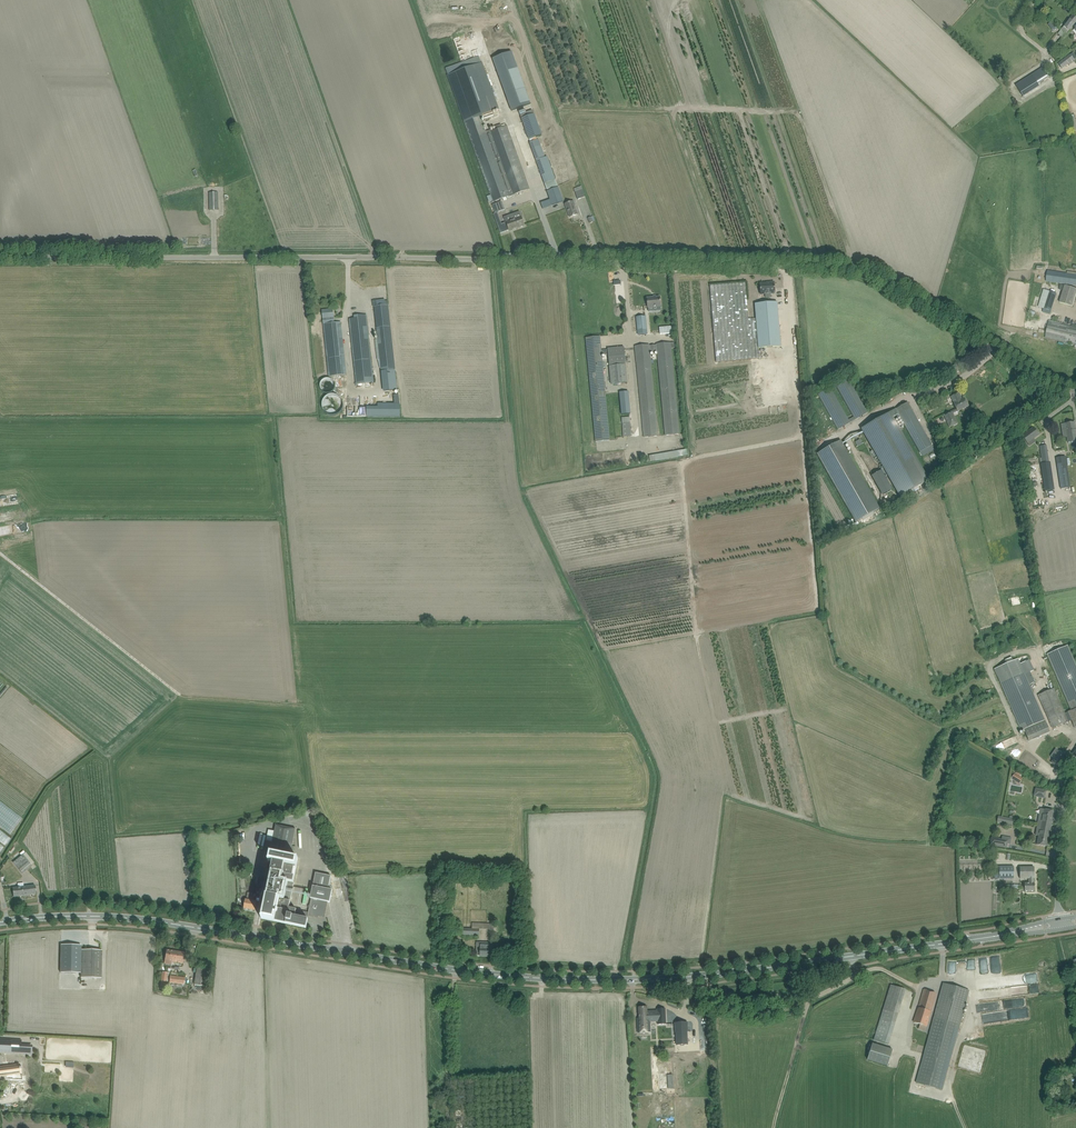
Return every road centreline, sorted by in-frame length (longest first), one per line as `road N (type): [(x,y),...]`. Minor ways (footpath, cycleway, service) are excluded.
road 1 (unclassified): [(1075,392),(871,272),(403,257)]
road 2 (secondary): [(542,978),(152,921),(0,922)]
road 3 (secondary): [(542,978),(714,975),(996,936)]
road 4 (unclassified): [(0,257),(403,257)]
road 5 (unclassified): [(1059,919),(1059,822),(1075,789)]

